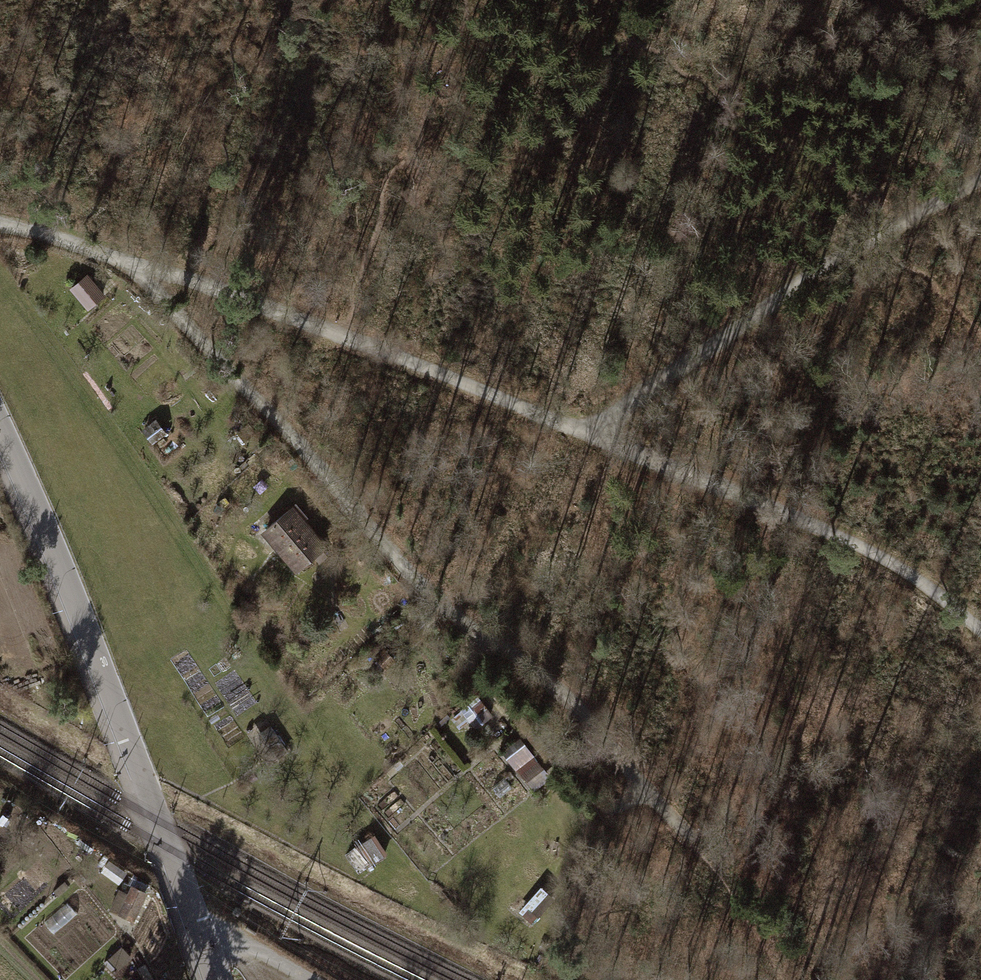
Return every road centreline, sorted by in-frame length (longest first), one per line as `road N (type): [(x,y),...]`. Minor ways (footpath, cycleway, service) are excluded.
road 1 (track): [(0,223),(207,287),(800,520),(917,580),(980,630)]
road 2 (track): [(67,241),(170,314),(448,603),(671,810)]
road 3 (residential): [(0,436),(58,568),(211,979)]
road 4 (track): [(590,435),(758,311),(980,170)]
road 5 (track): [(308,979),(246,945),(195,933)]

